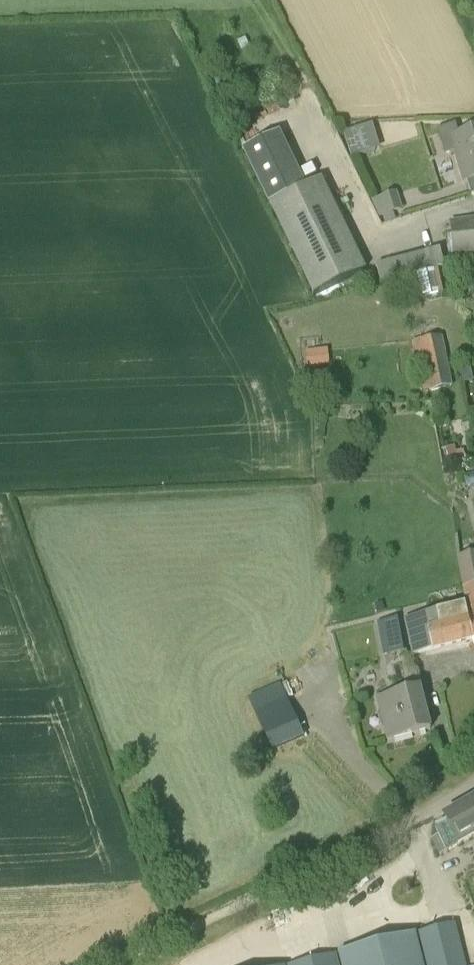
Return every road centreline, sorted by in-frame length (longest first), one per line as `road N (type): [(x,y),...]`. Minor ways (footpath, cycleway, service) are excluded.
road 1 (unclassified): [(103,964),(400,826)]

